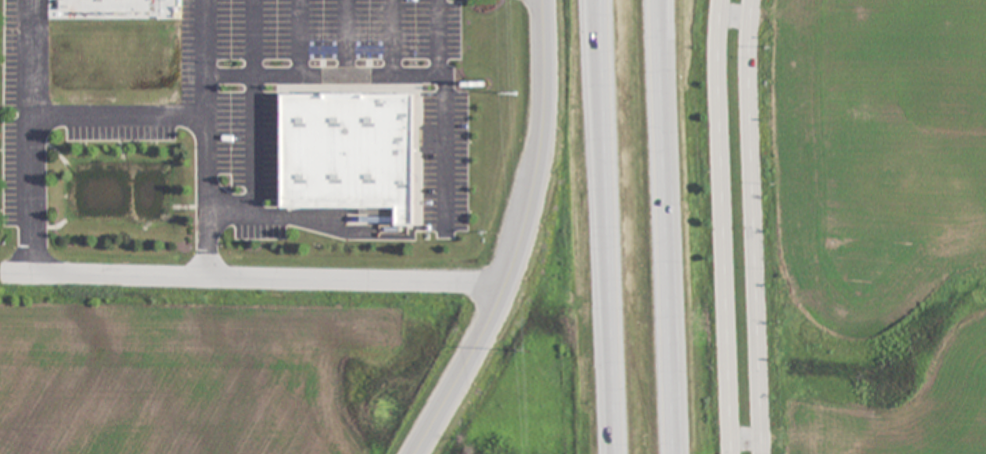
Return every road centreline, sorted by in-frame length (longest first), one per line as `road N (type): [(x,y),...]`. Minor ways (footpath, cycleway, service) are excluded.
road 1 (residential): [(12,274),(507,283)]
road 2 (secondary): [(417,453),(479,343),(519,247),(541,149),(543,0)]
road 3 (motorway): [(683,453),(666,0)]
road 4 (motorway): [(599,0),(616,453)]
road 5 (secondary): [(721,0),(732,453)]
road 6 (secondary): [(763,453),(753,0)]

